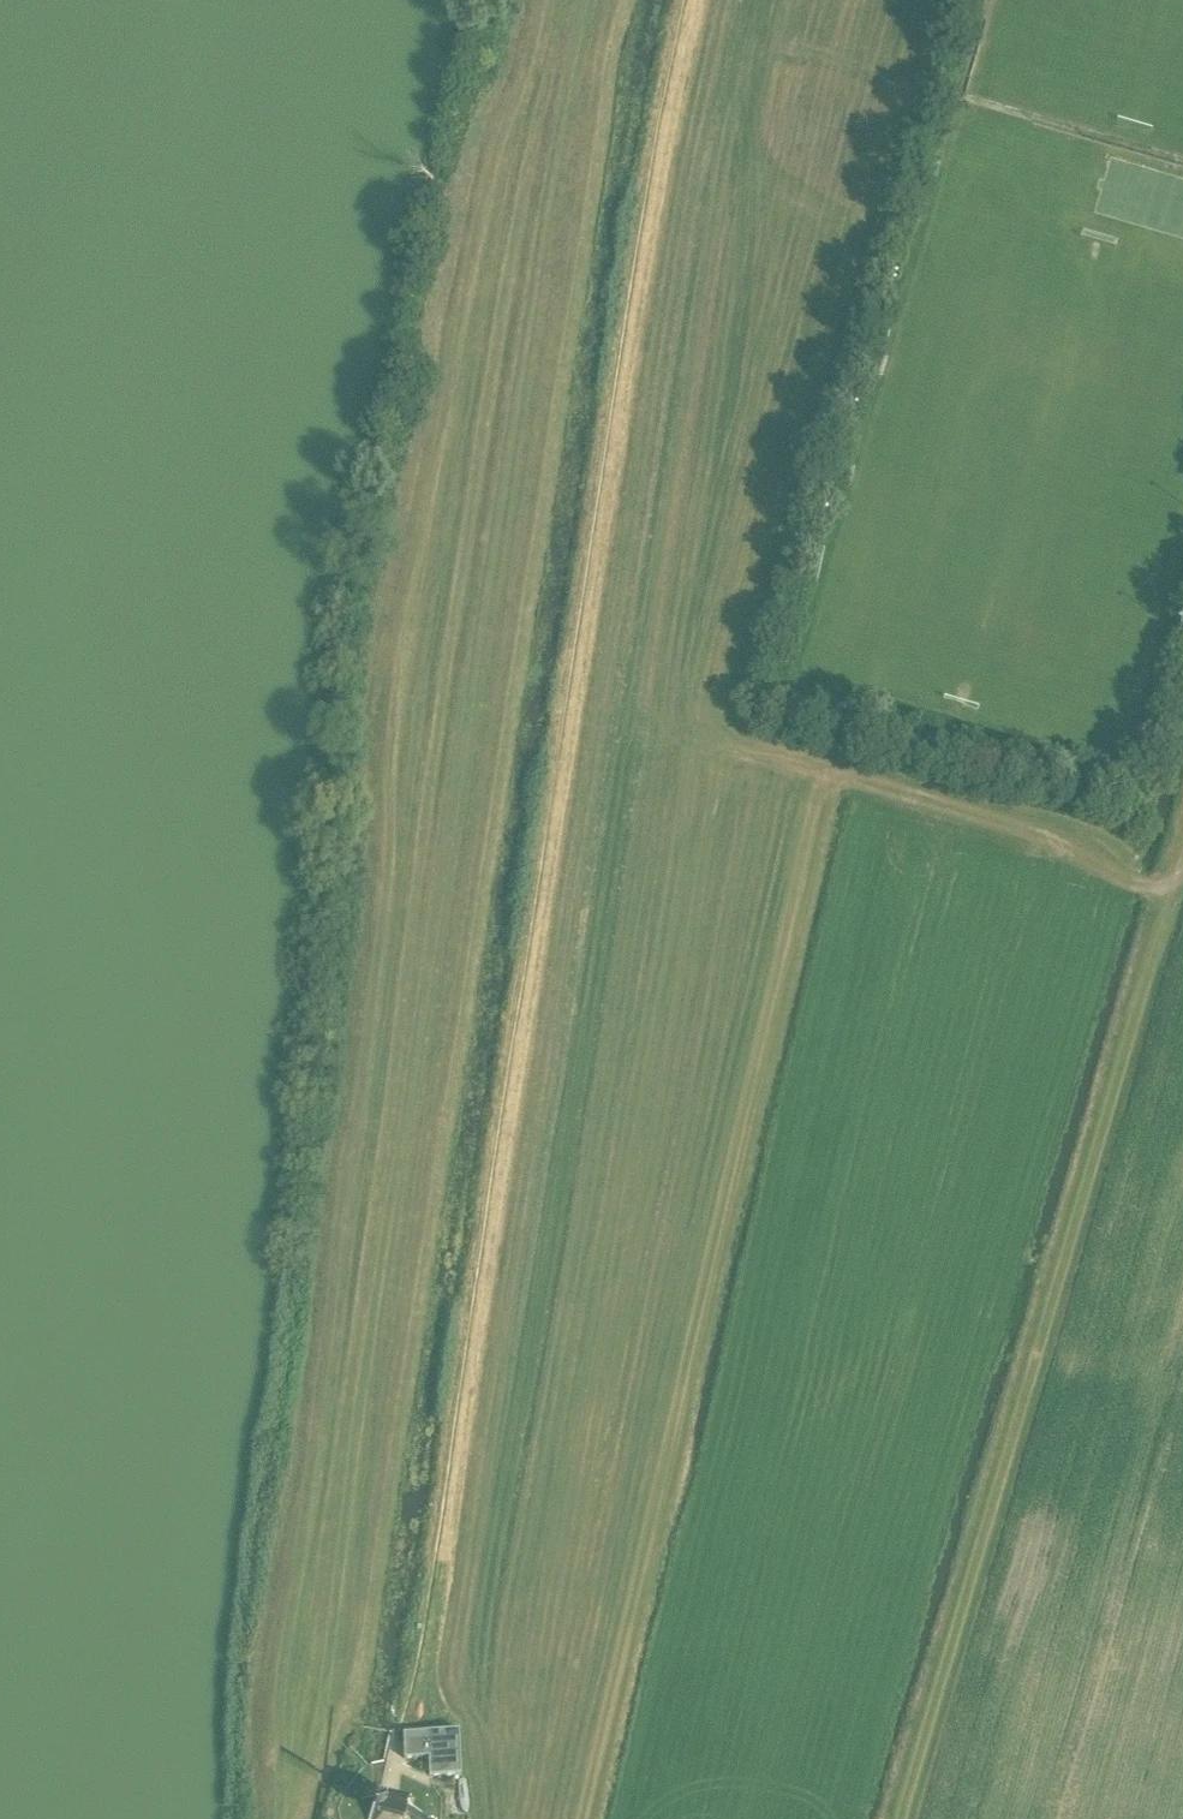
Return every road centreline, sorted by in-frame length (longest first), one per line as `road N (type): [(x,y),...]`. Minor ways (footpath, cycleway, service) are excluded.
road 1 (track): [(713,746),(1171,890),(1030,1390)]

